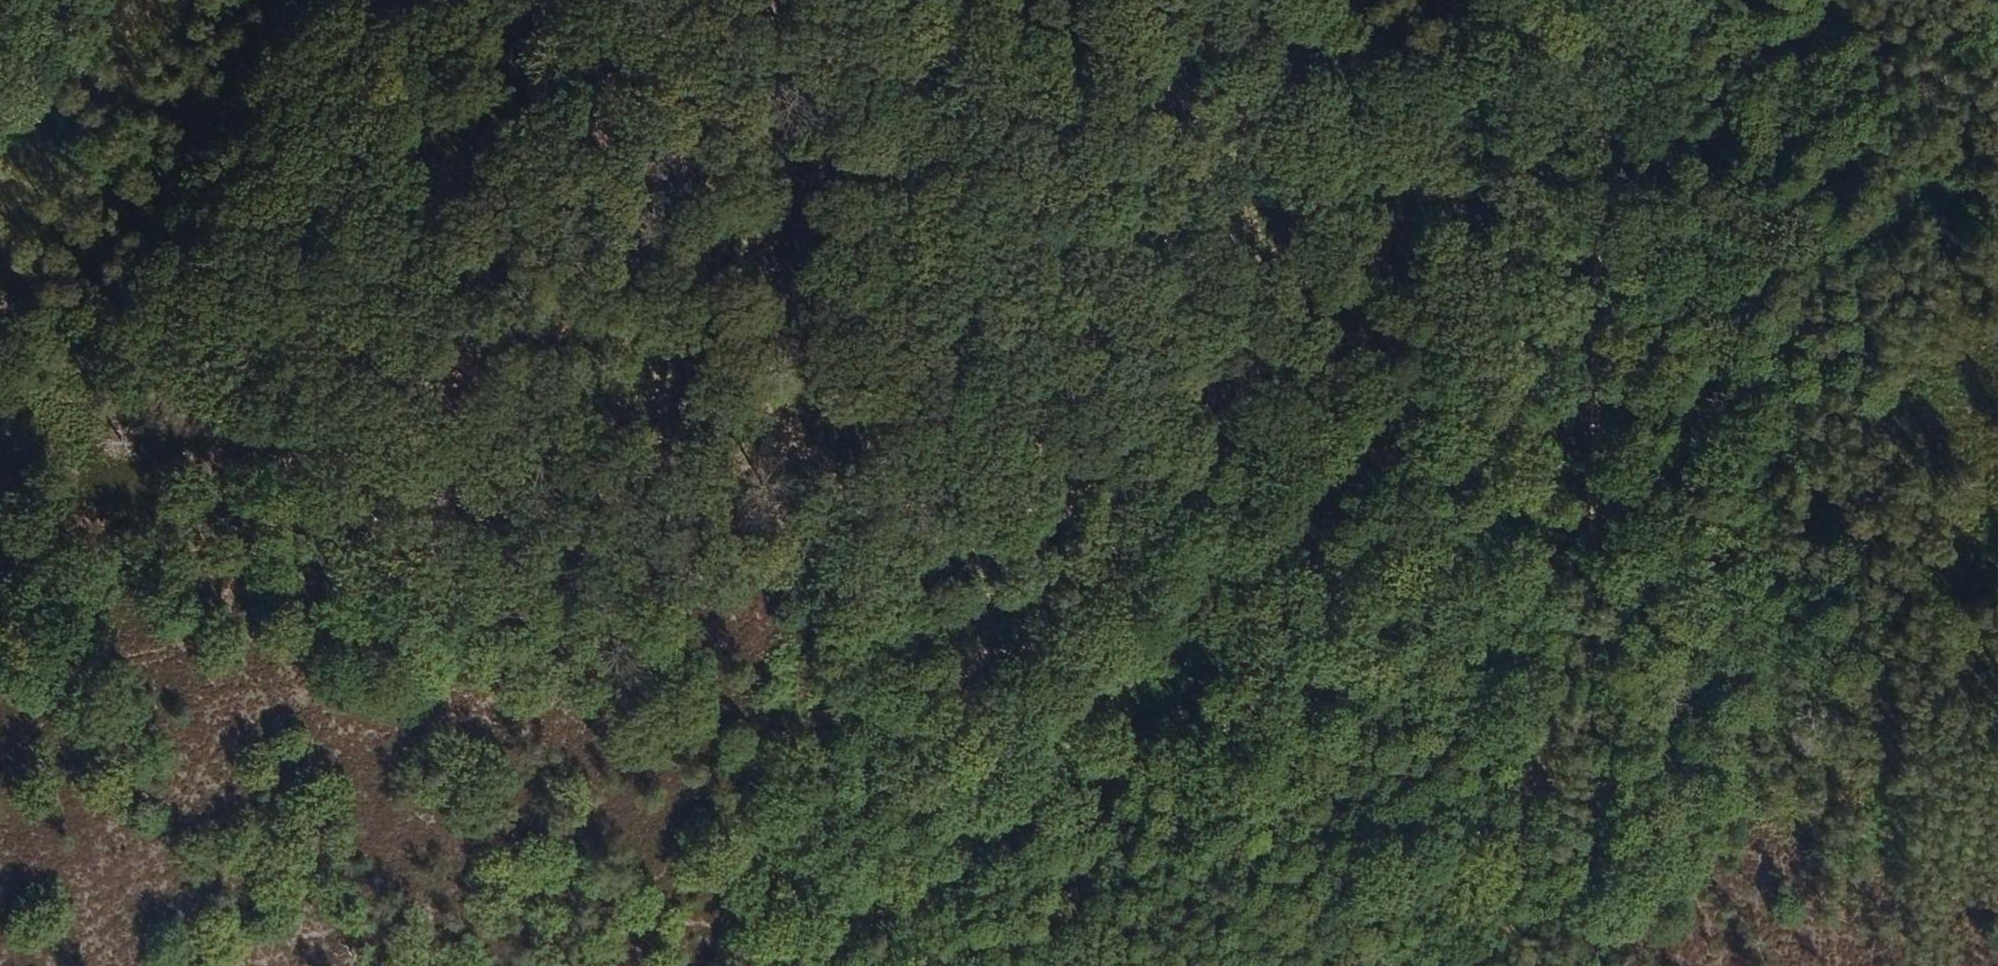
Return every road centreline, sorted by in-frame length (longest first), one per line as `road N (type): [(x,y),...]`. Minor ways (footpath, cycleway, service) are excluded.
road 1 (track): [(1472,965),(1056,0)]
road 2 (track): [(1595,0),(1589,314),(1599,965)]

